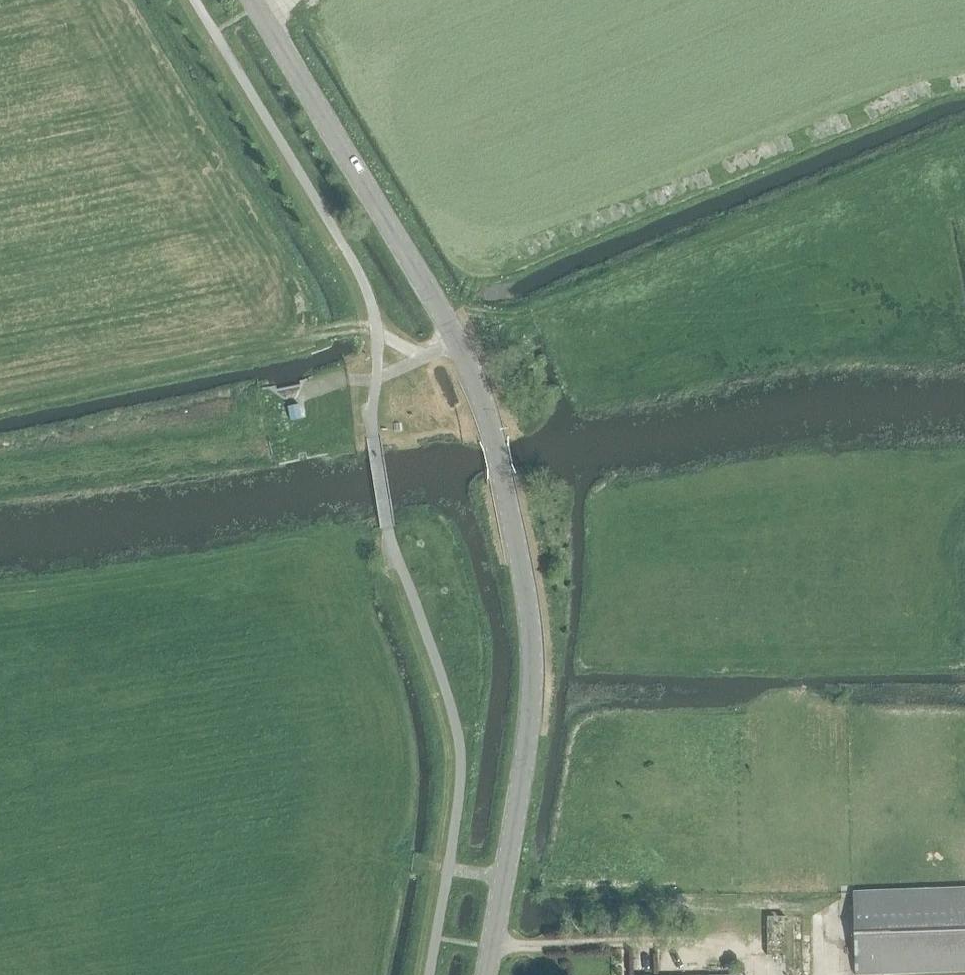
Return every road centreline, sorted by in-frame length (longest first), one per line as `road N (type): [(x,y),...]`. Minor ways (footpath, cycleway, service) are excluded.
road 1 (tertiary): [(487,974),(532,692),(526,592),(494,441),(456,341),(252,0)]
road 2 (unclassified): [(377,333),(372,427),(391,547)]

